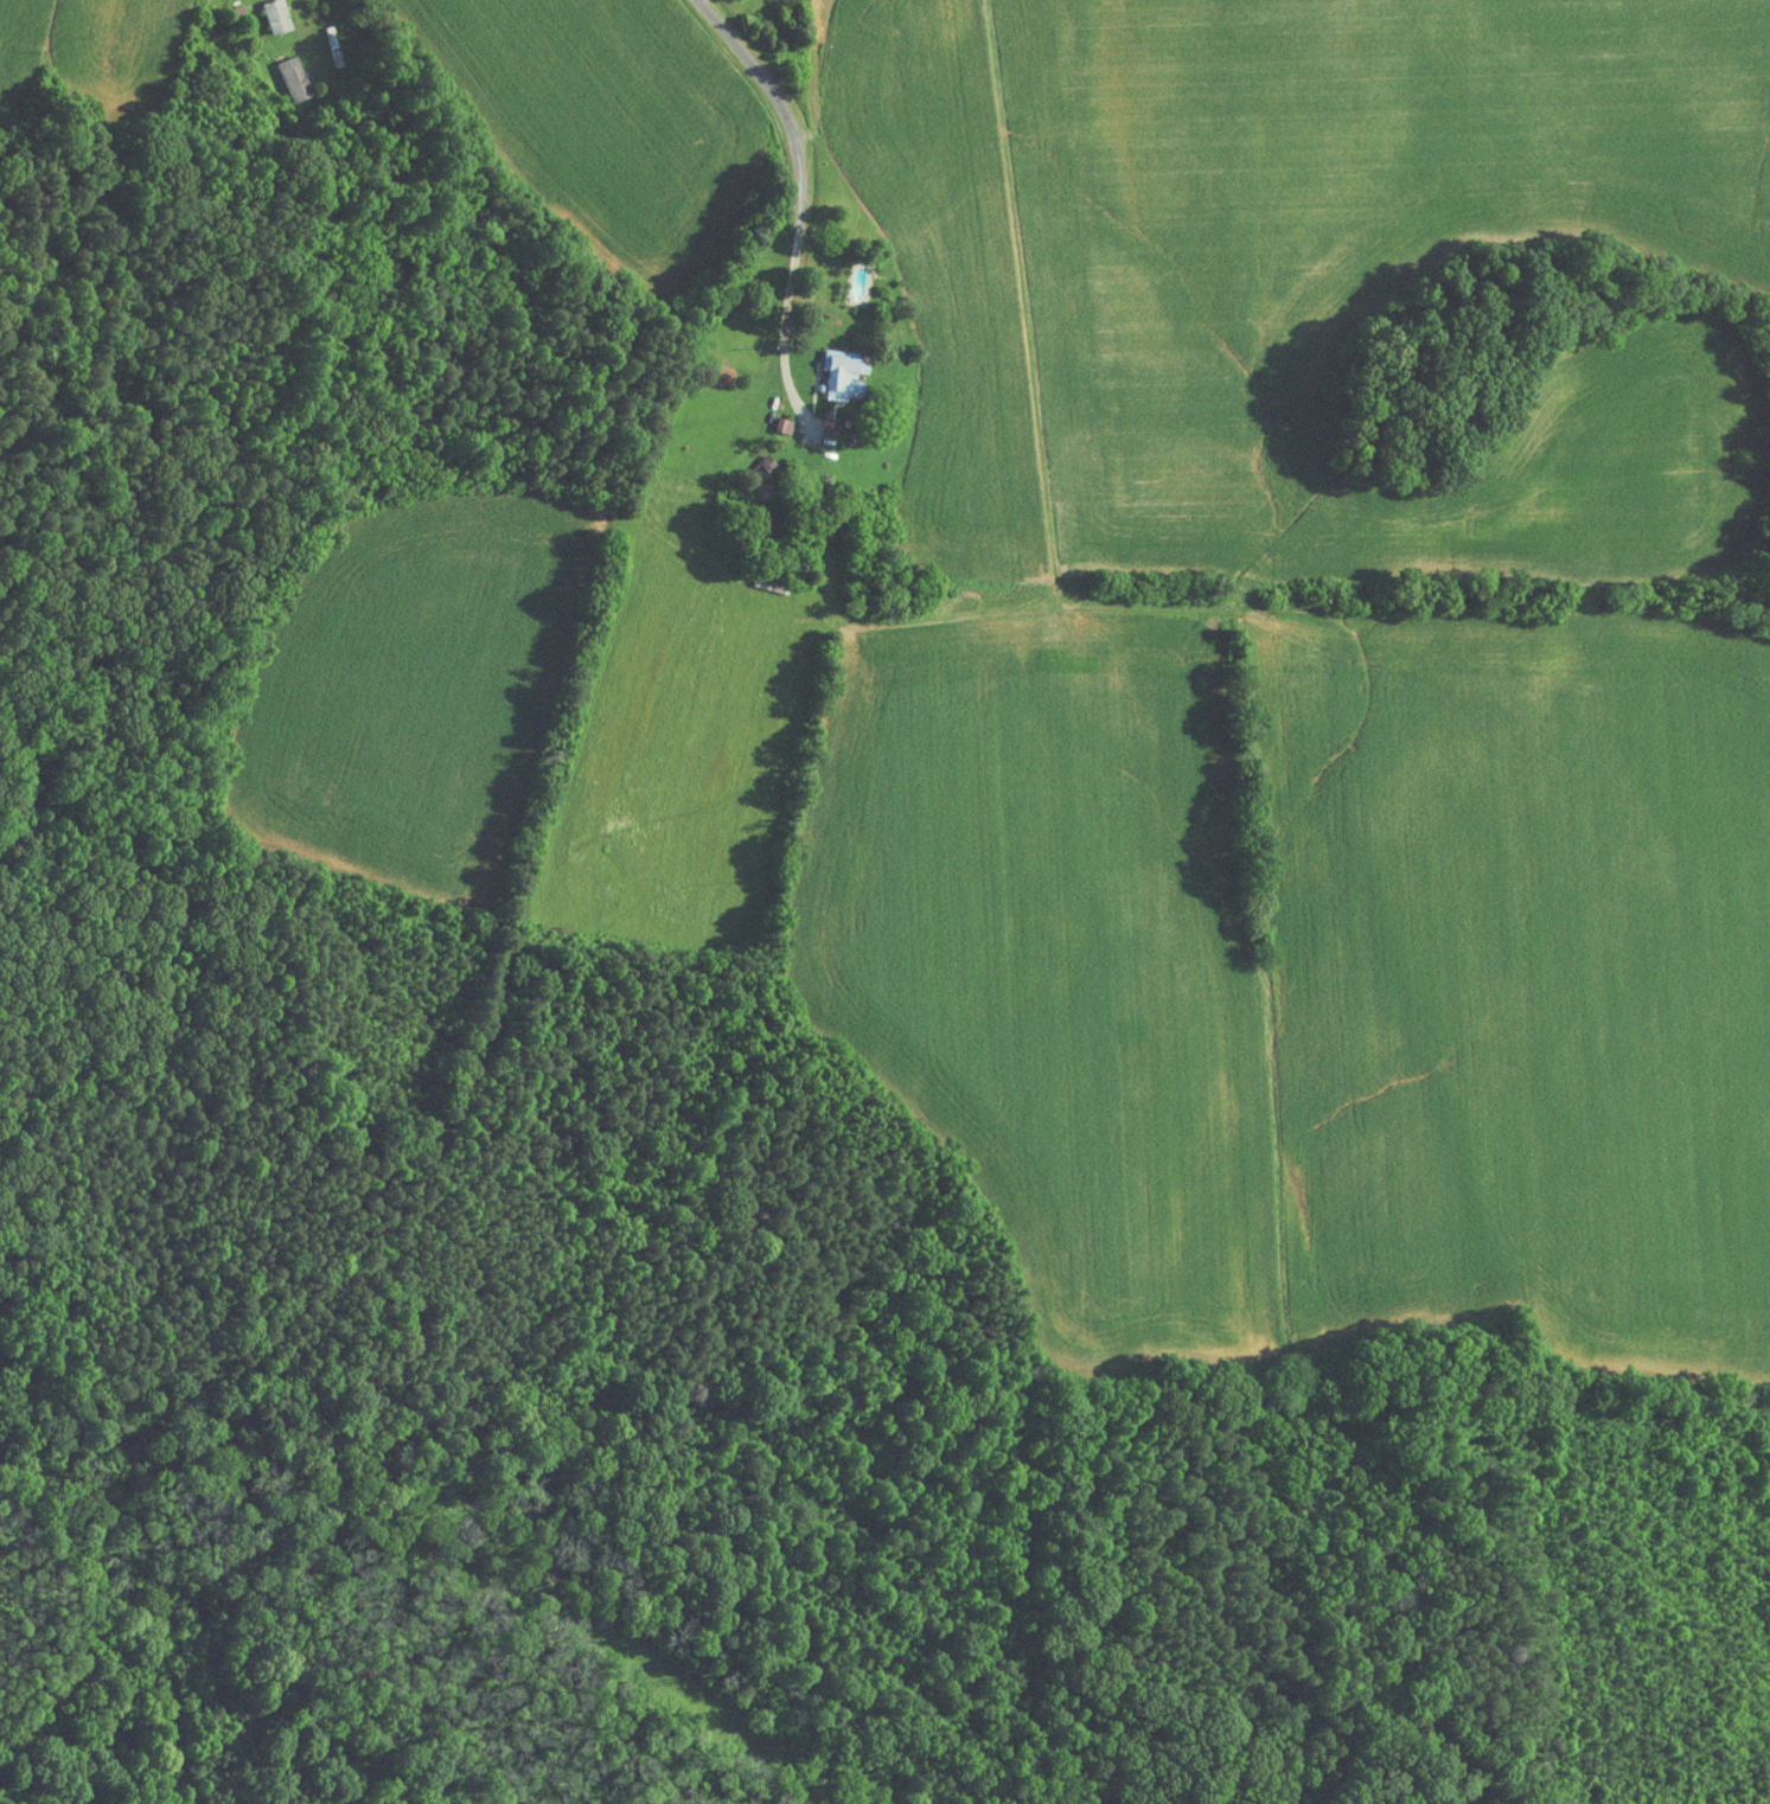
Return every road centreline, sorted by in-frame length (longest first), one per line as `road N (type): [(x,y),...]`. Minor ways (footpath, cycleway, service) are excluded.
road 1 (residential): [(800,416),(784,382),(780,345),(804,216),(790,114),(700,0)]

